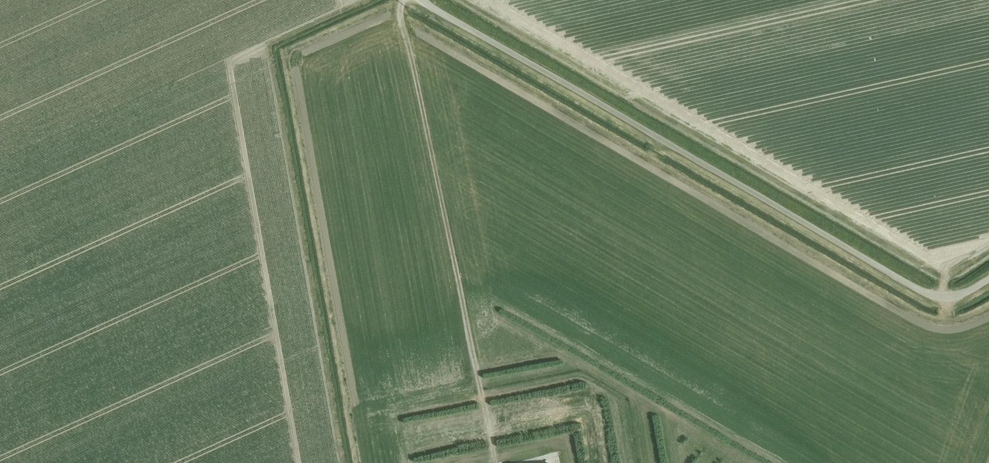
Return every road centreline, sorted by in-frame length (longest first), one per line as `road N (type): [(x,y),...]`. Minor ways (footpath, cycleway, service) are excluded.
road 1 (unclassified): [(988,281),(950,299),(924,293),(417,0)]
road 2 (track): [(490,462),(402,0)]

